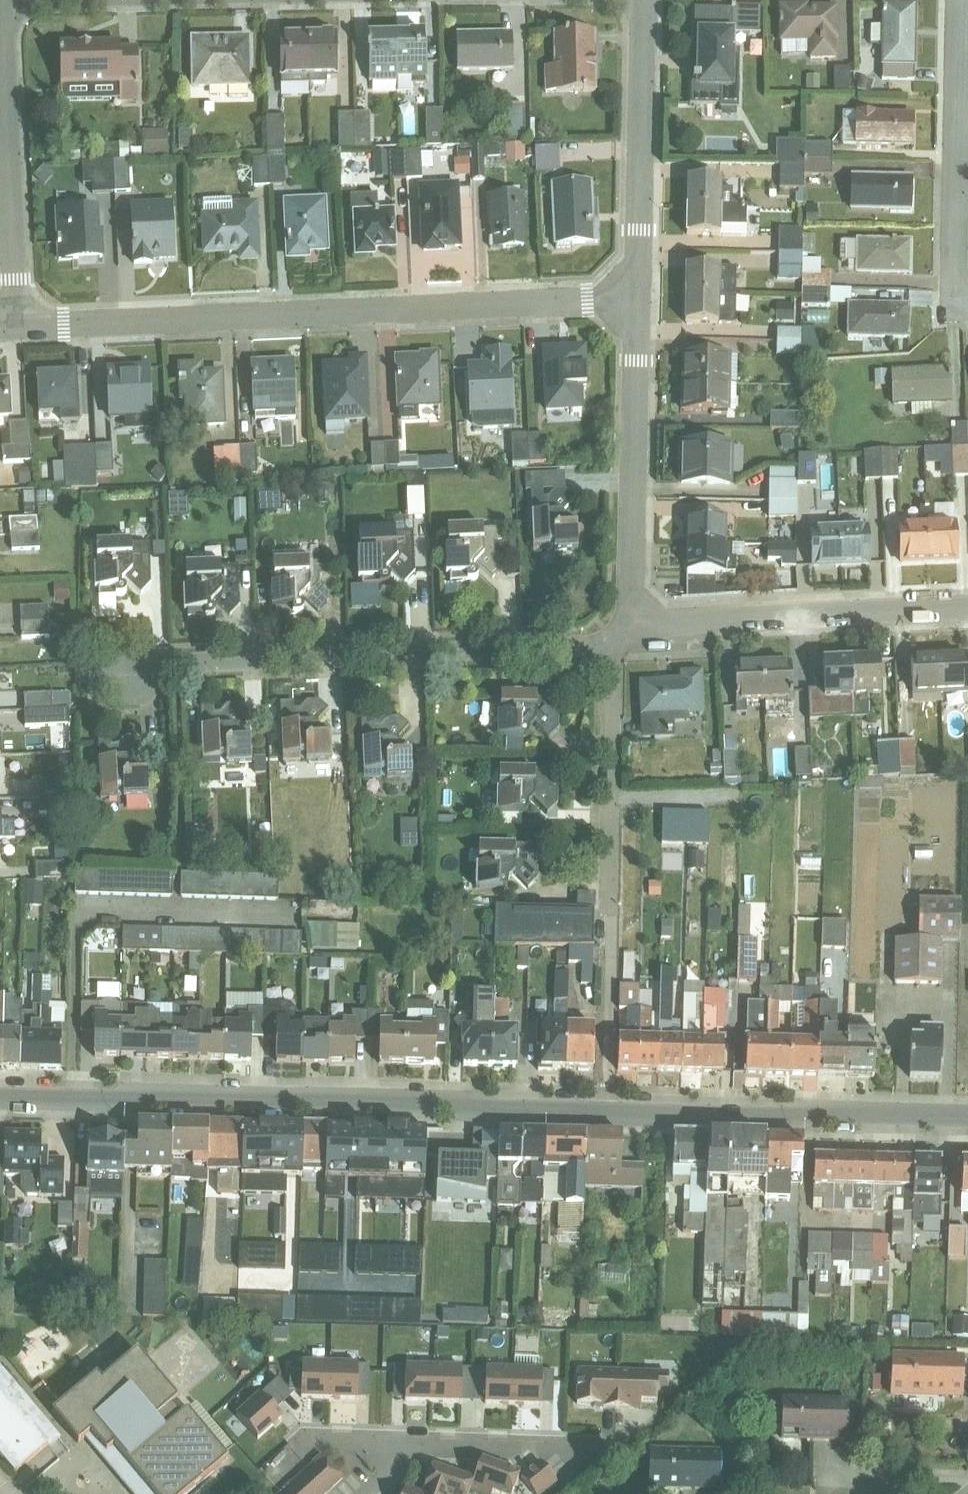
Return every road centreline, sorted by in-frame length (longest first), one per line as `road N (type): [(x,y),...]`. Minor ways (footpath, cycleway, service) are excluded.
road 1 (residential): [(18,329),(637,295)]
road 2 (tertiary): [(0,1095),(607,1113)]
road 3 (residential): [(615,640),(98,668)]
road 4 (residential): [(607,1113),(615,640)]
road 5 (tertiary): [(607,1113),(967,1121)]
road 6 (residential): [(967,612),(690,619),(615,640)]
road 7 (residential): [(615,640),(633,615),(637,295)]
road 8 (residential): [(959,0),(955,306),(967,306)]
road 9 (residential): [(0,17),(18,329)]
road 10 (residential): [(637,295),(643,0)]
road 11 (unclassified): [(593,1467),(576,1448),(421,1443),(365,1493)]

